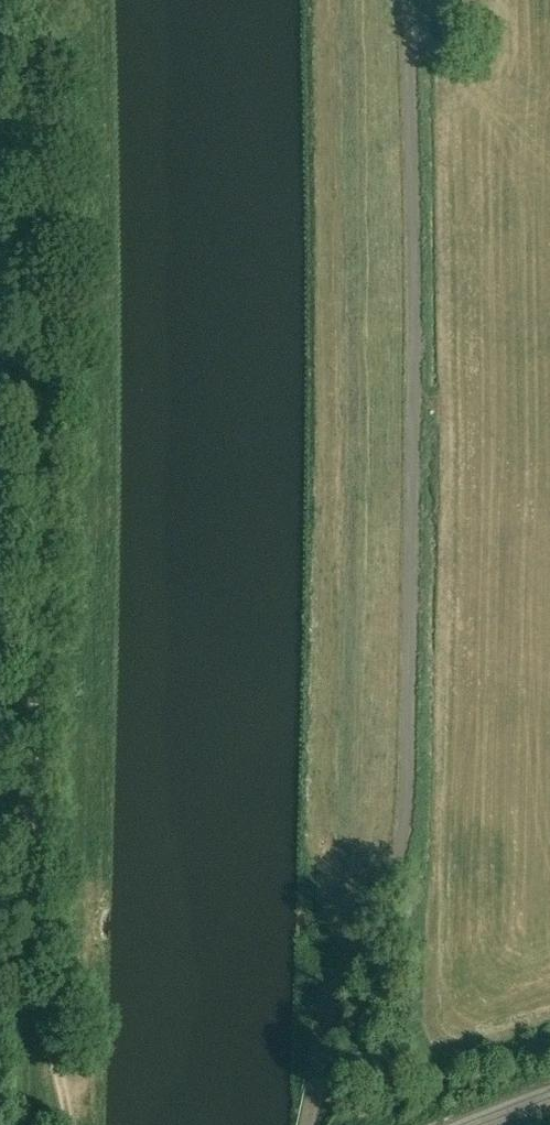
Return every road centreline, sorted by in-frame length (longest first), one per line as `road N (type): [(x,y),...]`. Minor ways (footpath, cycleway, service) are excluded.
road 1 (track): [(304,1124),(331,1005),(391,877),(408,801),(414,358),(408,0)]
road 2 (track): [(68,1124),(30,985),(30,0)]

